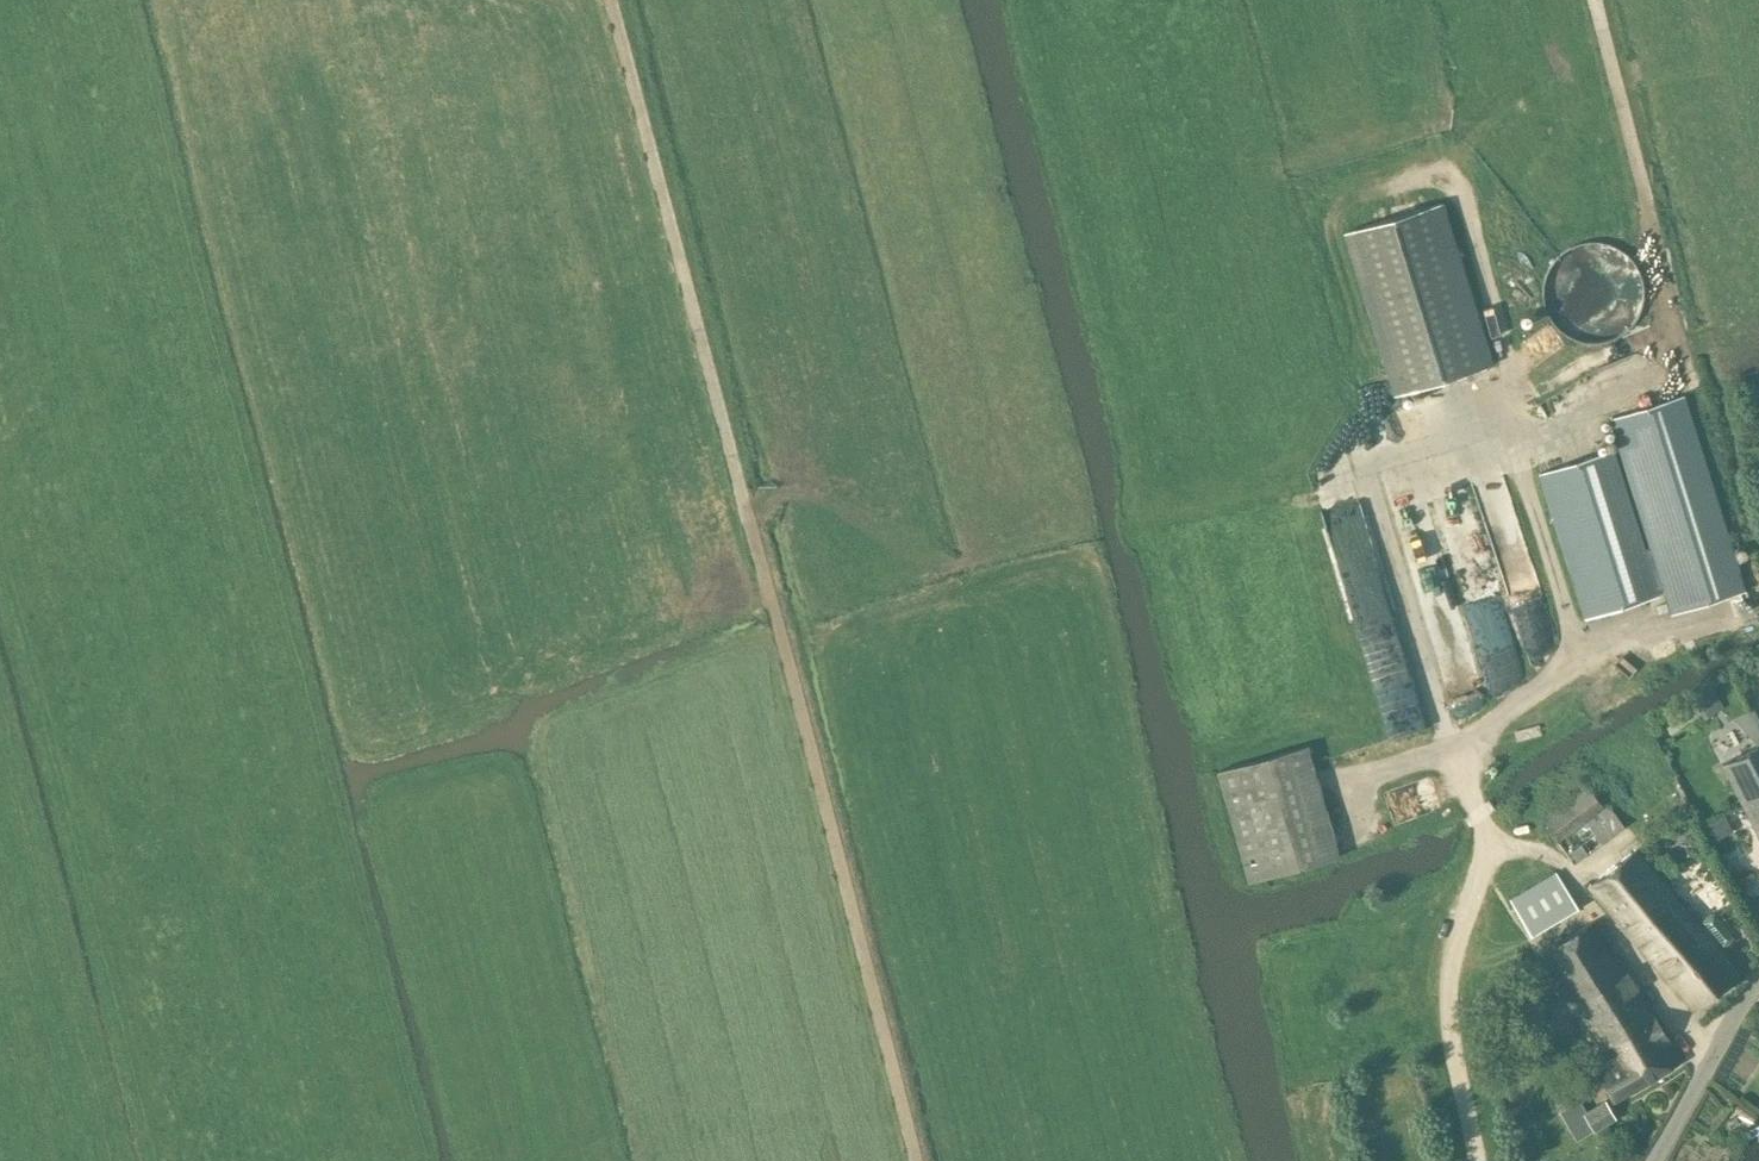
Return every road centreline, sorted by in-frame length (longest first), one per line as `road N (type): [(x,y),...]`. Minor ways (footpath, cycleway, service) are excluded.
road 1 (track): [(912,1160),(609,0)]
road 2 (track): [(1514,422),(1673,372),(1643,184),(1595,0)]
road 3 (unclassified): [(1653,1160),(1758,978)]

